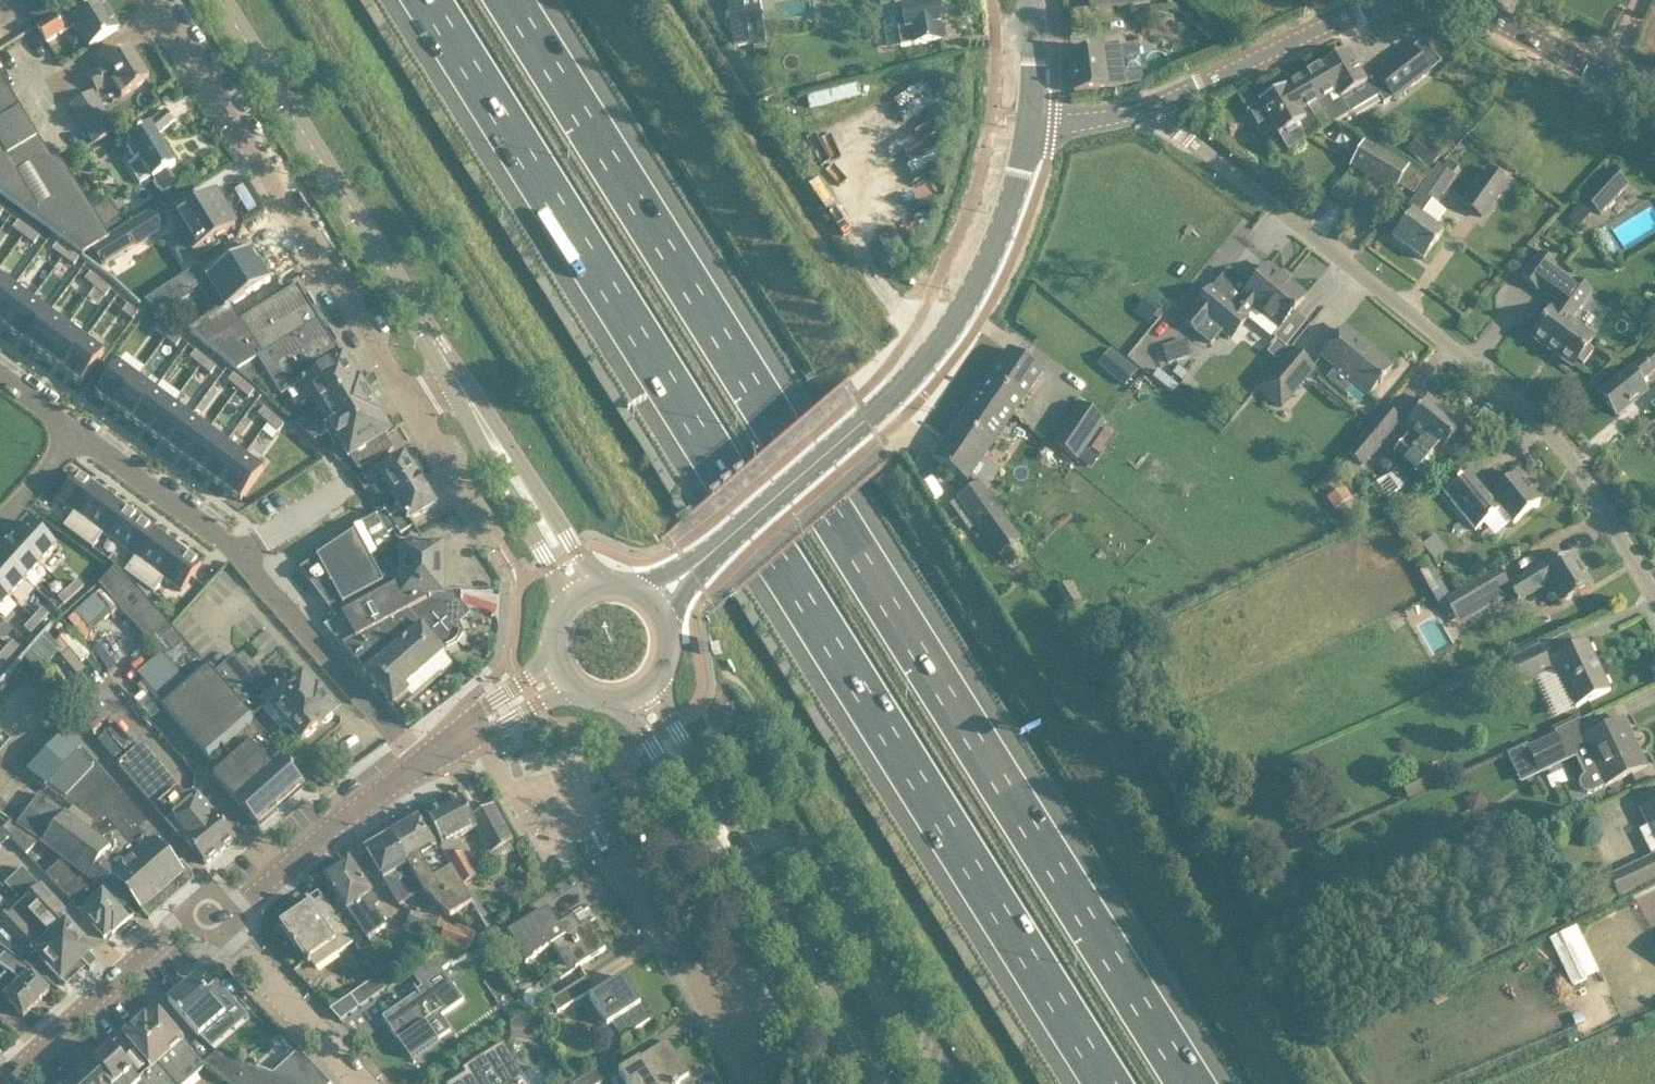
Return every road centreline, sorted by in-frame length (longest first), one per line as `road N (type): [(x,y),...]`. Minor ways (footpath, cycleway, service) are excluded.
road 1 (motorway): [(433,0),(1117,1083)]
road 2 (motorway): [(1187,1083),(507,0)]
road 3 (unclassified): [(1654,599),(1583,478),(1500,387),(1148,108)]
road 4 (secondary): [(712,555),(908,383),(940,344),(980,284),(1011,207),(1031,121)]
road 5 (residential): [(155,0),(413,410)]
road 6 (residential): [(419,766),(244,557),(78,436)]
road 7 (secondary): [(456,380),(224,0)]
road 8 (tertiary): [(213,919),(157,945),(4,1083)]
road 9 (secondary): [(879,1083),(739,857)]
road 10 (residential): [(756,1083),(618,861)]
road 11 (tertiary): [(419,766),(245,906),(213,919)]
road 12 (secondary): [(1148,108),(1381,0)]
road 13 (secondary): [(1654,101),(1454,0)]
road 14 (residential): [(357,1083),(213,919)]
road 15 (secondary): [(619,701),(703,822),(739,857)]
road 16 (secondary): [(485,429),(499,475),(567,605)]
road 17 (secondary): [(597,587),(520,463),(485,429)]
road 18 (secondary): [(739,857),(657,681)]
road 19 (residential): [(413,410),(496,540)]
road 20 (tertiary): [(1031,121),(1030,0)]

